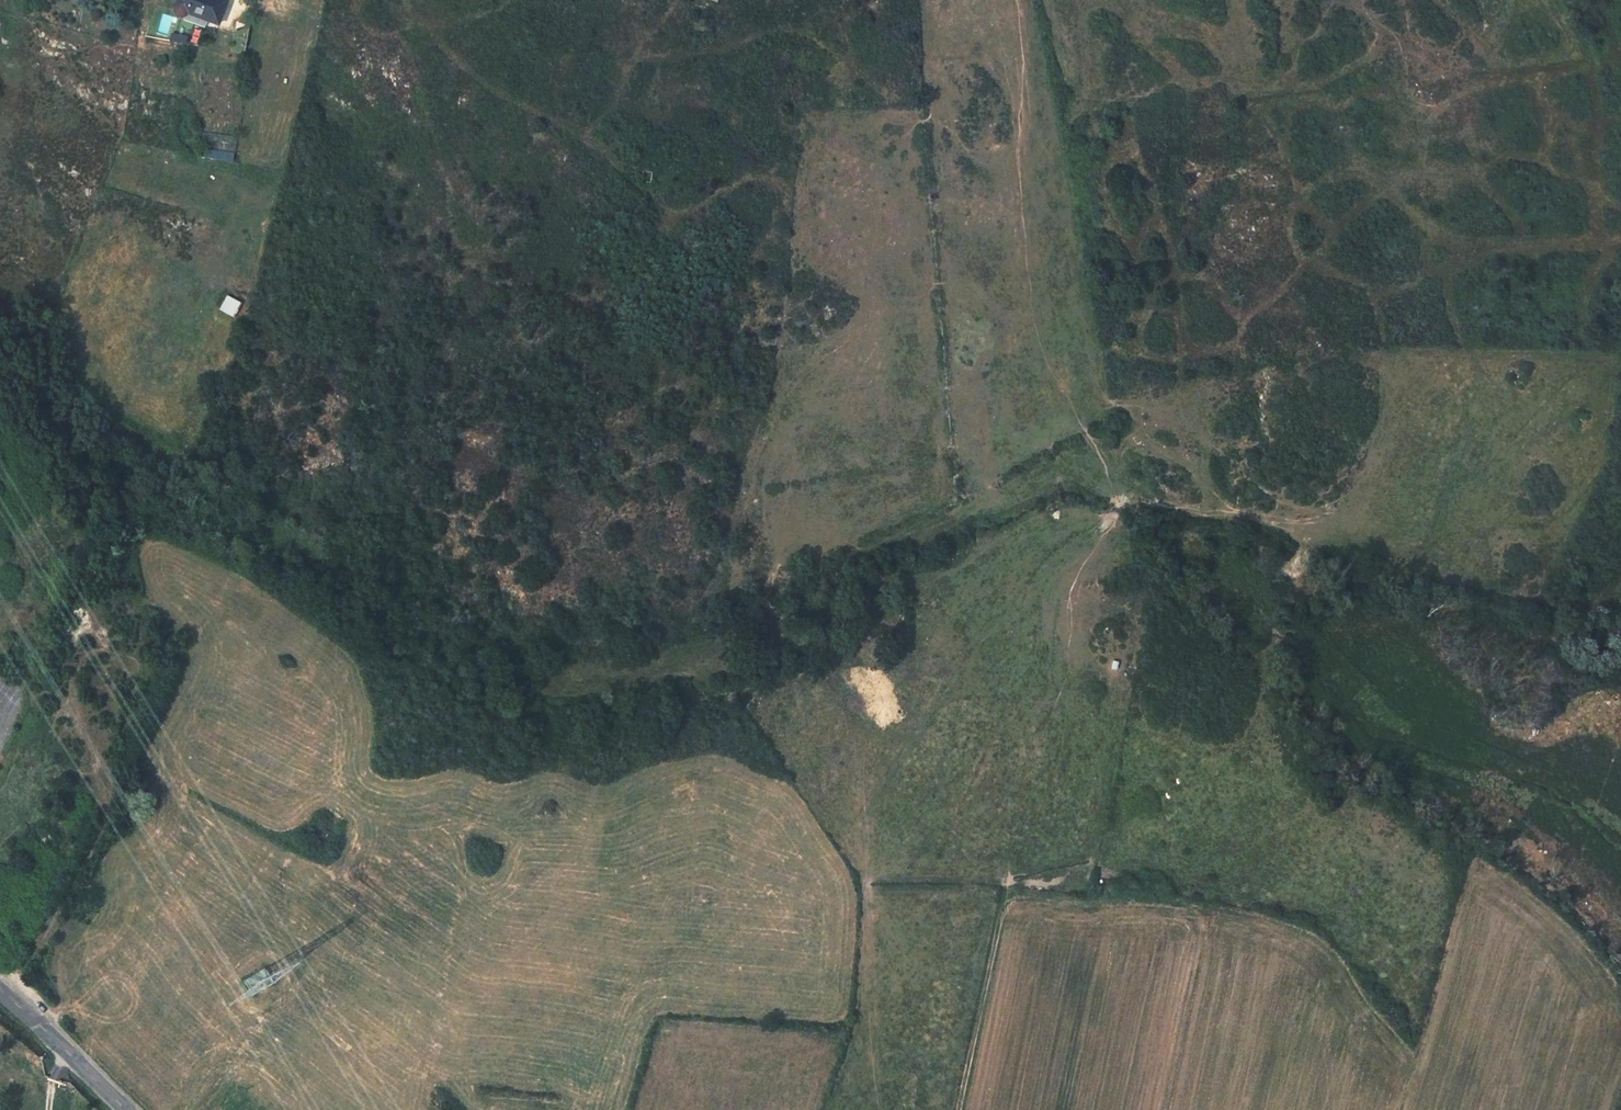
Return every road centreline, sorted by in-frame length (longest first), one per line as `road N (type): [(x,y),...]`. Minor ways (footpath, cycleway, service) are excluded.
road 1 (track): [(2,991),(54,915),(110,797),(108,655)]
road 2 (tertiary): [(128,1109),(0,989)]

